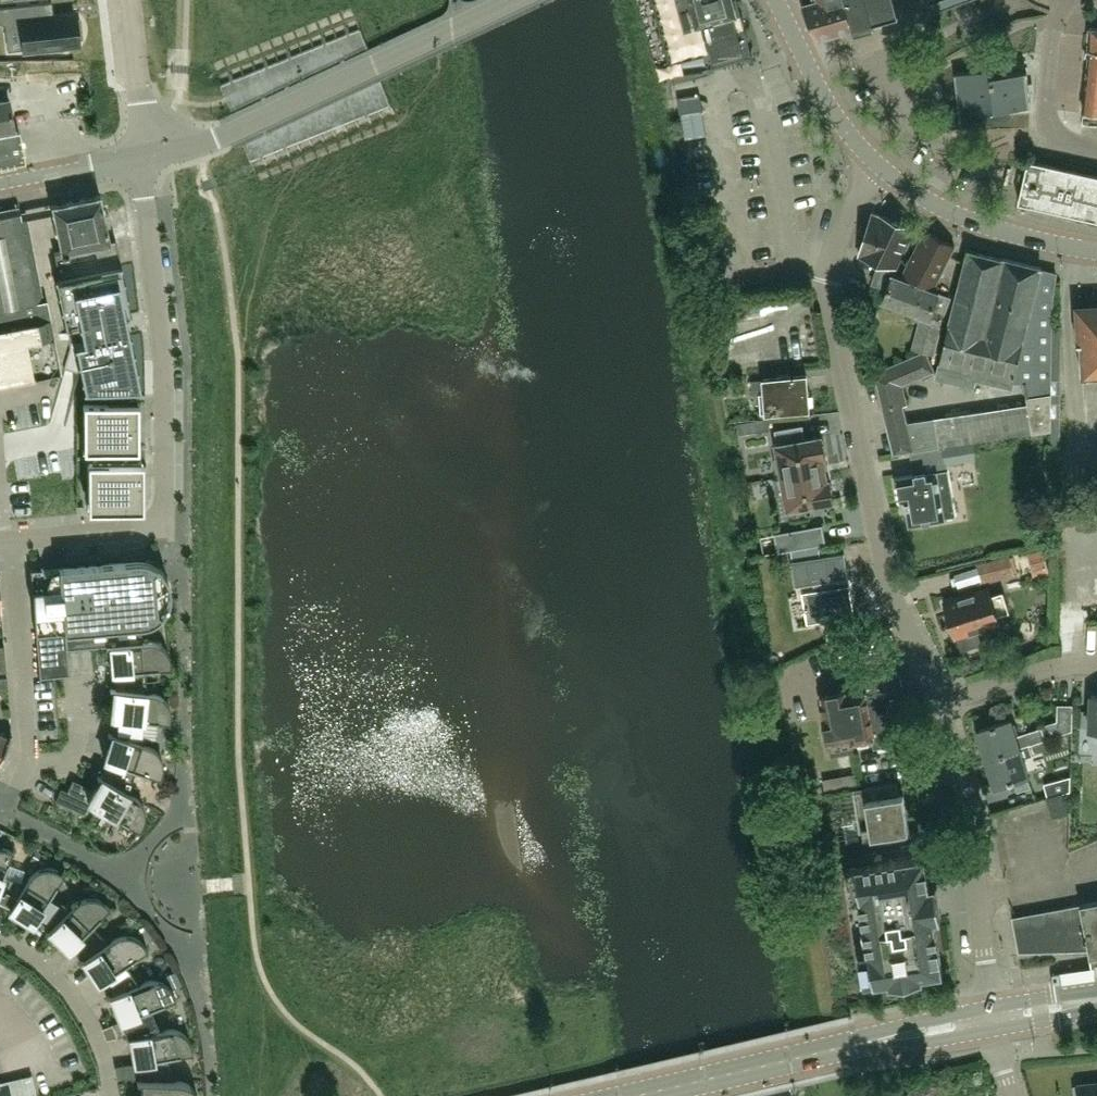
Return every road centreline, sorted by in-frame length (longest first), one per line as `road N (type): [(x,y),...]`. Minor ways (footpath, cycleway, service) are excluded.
road 1 (residential): [(938,703),(889,594),(831,296),(851,207),(878,165)]
road 2 (residential): [(12,541),(143,529),(167,519),(165,392),(142,155)]
road 3 (unclassified): [(142,155),(230,131),(512,0)]
road 4 (secondary): [(638,1095),(991,1019)]
road 5 (residential): [(991,1019),(974,817),(938,703)]
road 6 (unclassified): [(1096,250),(957,215),(878,165)]
road 7 (residential): [(24,769),(12,541)]
road 8 (residential): [(113,1095),(100,1044),(75,999),(43,965),(0,938)]
road 9 (residential): [(1096,666),(1046,671),(938,703)]
road 10 (unclassified): [(142,155),(129,0)]
road 11 (unclassified): [(1096,150),(1066,142),(1048,123),(1052,32)]
road 12 (residential): [(84,666),(77,755),(66,766),(24,769)]
road 13 (unclassified): [(0,184),(142,155)]
road 14 (unclassified): [(809,69),(897,29),(912,0)]

